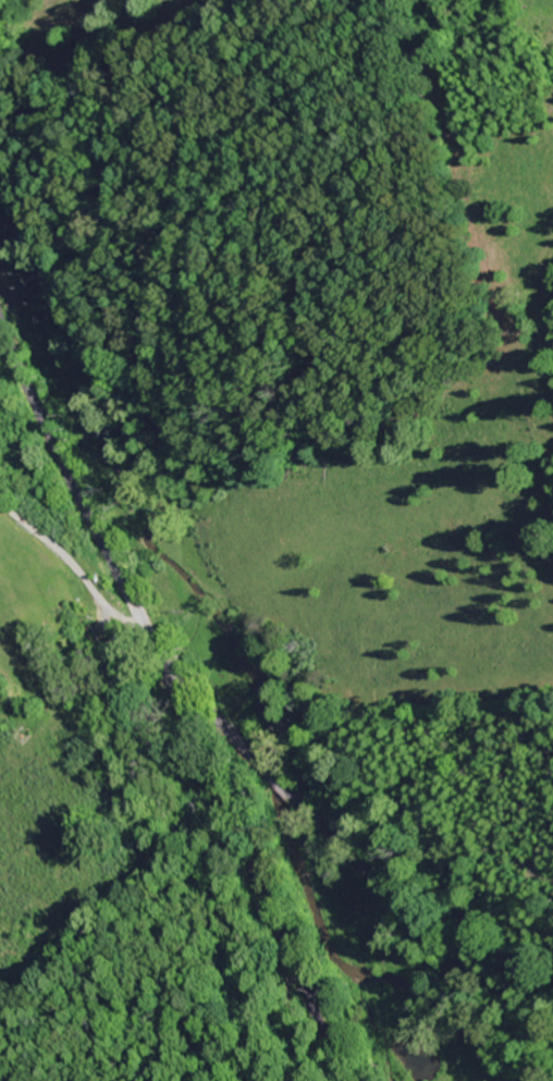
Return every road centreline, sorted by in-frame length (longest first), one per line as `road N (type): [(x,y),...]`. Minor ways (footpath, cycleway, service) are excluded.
road 1 (residential): [(552,1034),(402,905),(160,663)]
road 2 (tertiary): [(345,1080),(160,663)]
road 3 (tertiary): [(160,663),(66,474),(0,315)]

